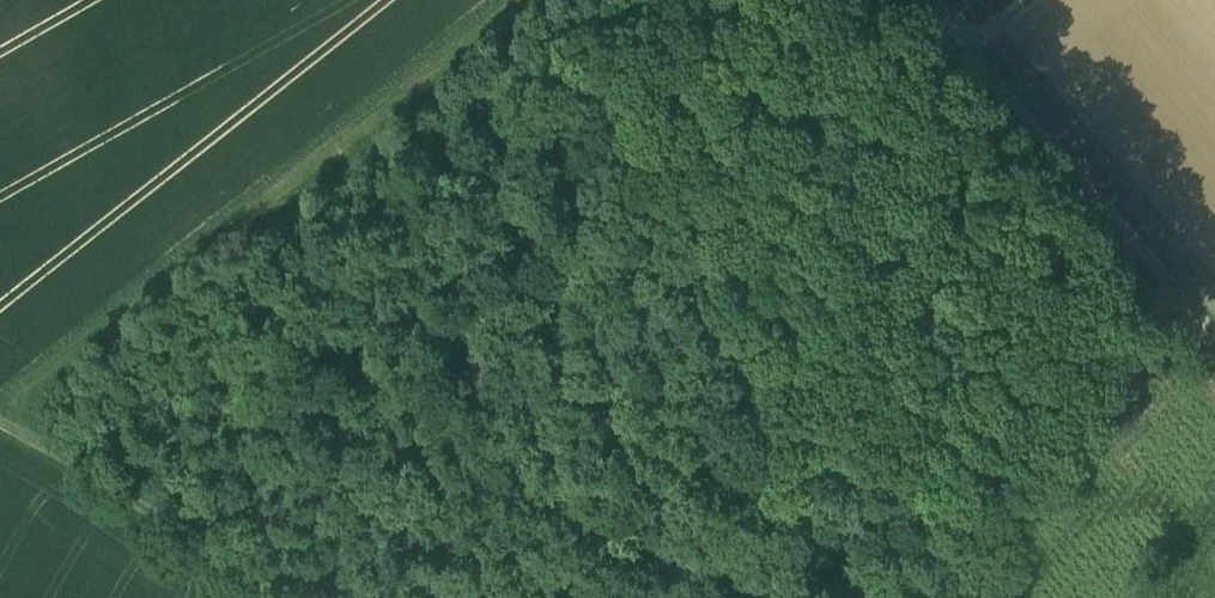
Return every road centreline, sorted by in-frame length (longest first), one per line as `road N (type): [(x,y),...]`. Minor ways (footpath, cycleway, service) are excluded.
road 1 (track): [(932,0),(1214,324)]
road 2 (track): [(255,597),(57,454)]

